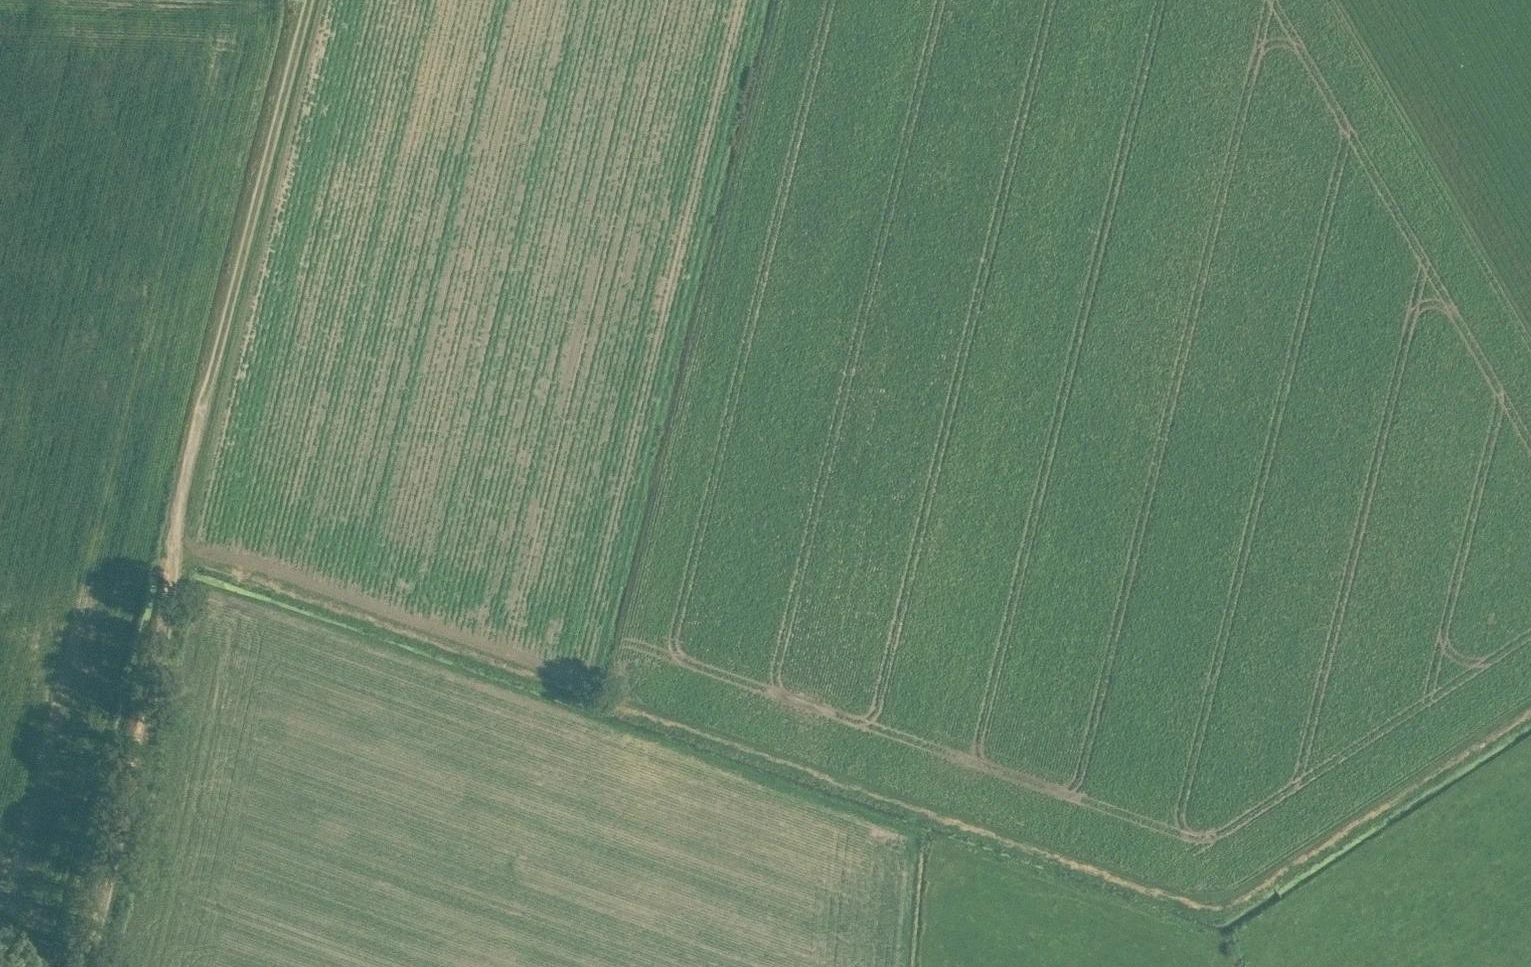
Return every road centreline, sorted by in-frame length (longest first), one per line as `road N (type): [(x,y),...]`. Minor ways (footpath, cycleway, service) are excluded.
road 1 (track): [(89,966),(168,626),(181,509),(211,370),(304,0)]
road 2 (track): [(881,798),(177,551)]

